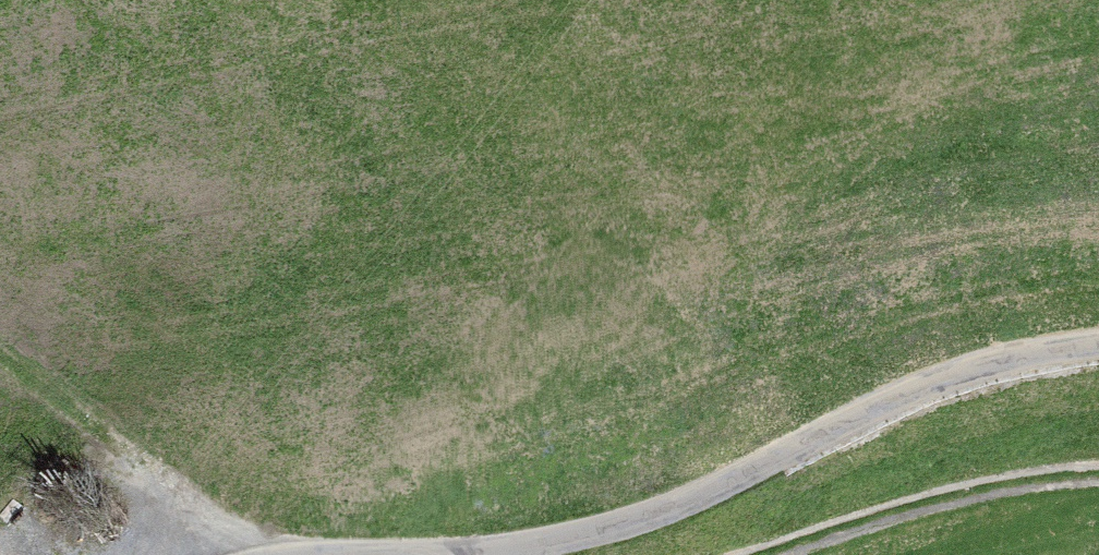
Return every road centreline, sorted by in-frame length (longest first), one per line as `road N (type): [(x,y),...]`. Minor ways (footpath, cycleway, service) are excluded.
road 1 (track): [(375,554),(645,525),(988,364),(1098,351)]
road 2 (track): [(765,554),(930,505),(1098,486)]
road 3 (track): [(218,554),(0,390)]

